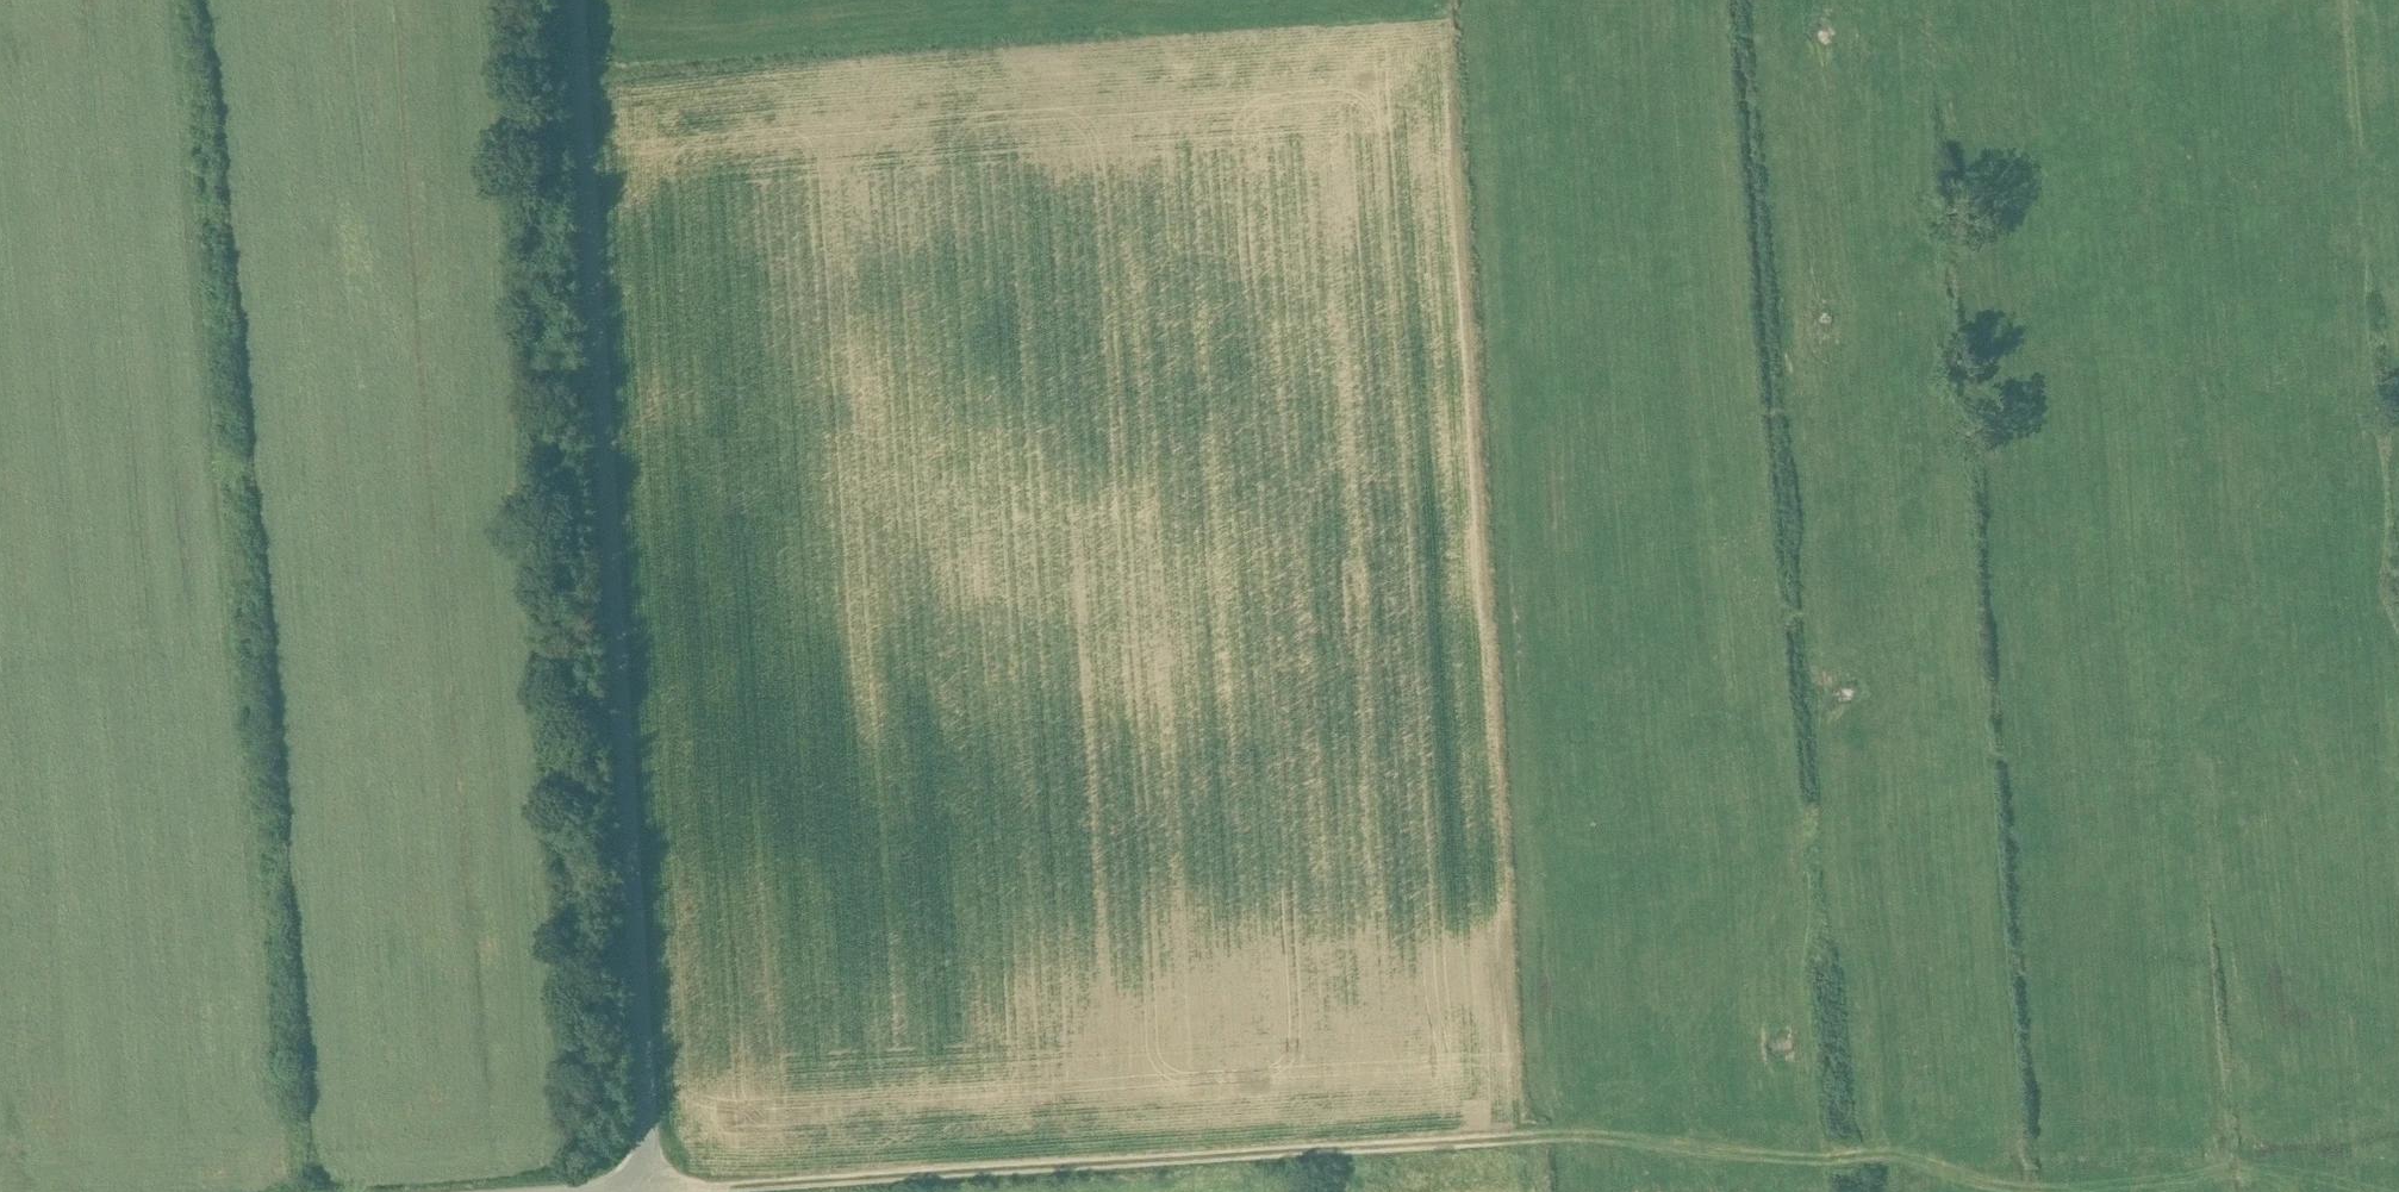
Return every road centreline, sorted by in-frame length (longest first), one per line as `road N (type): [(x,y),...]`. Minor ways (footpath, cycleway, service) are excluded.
road 1 (unclassified): [(569,0),(635,1182),(536,1191)]

